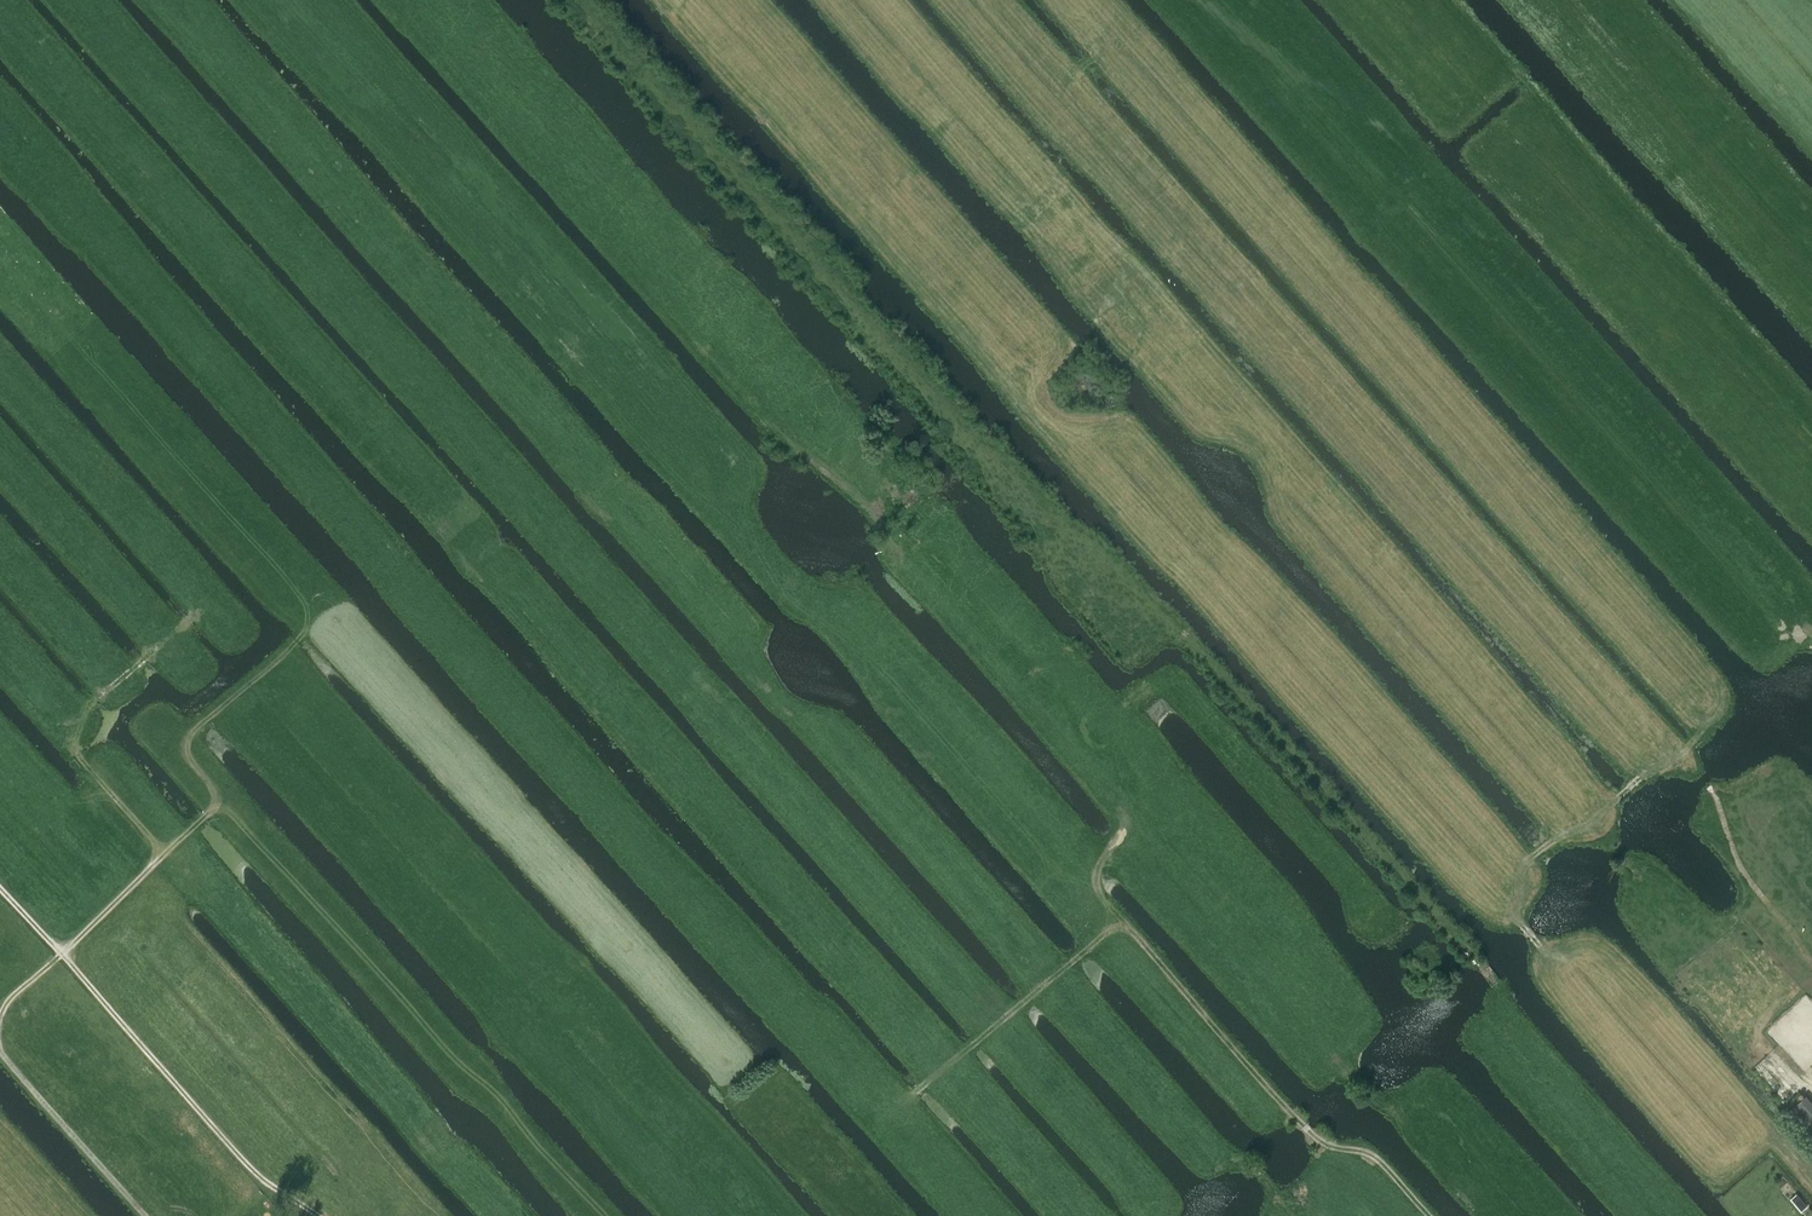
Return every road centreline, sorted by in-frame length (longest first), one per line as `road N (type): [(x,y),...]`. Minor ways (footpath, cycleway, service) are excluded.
road 1 (track): [(1429,1215),(1377,1161),(1329,1147),(1293,1118),(1098,889),(1102,862),(1126,819),(1120,798),(1080,754)]
road 2 (track): [(314,1215),(262,1179),(0,886)]
road 3 (track): [(0,1028),(15,996),(202,816)]
road 4 (track): [(146,1215),(0,1048)]

